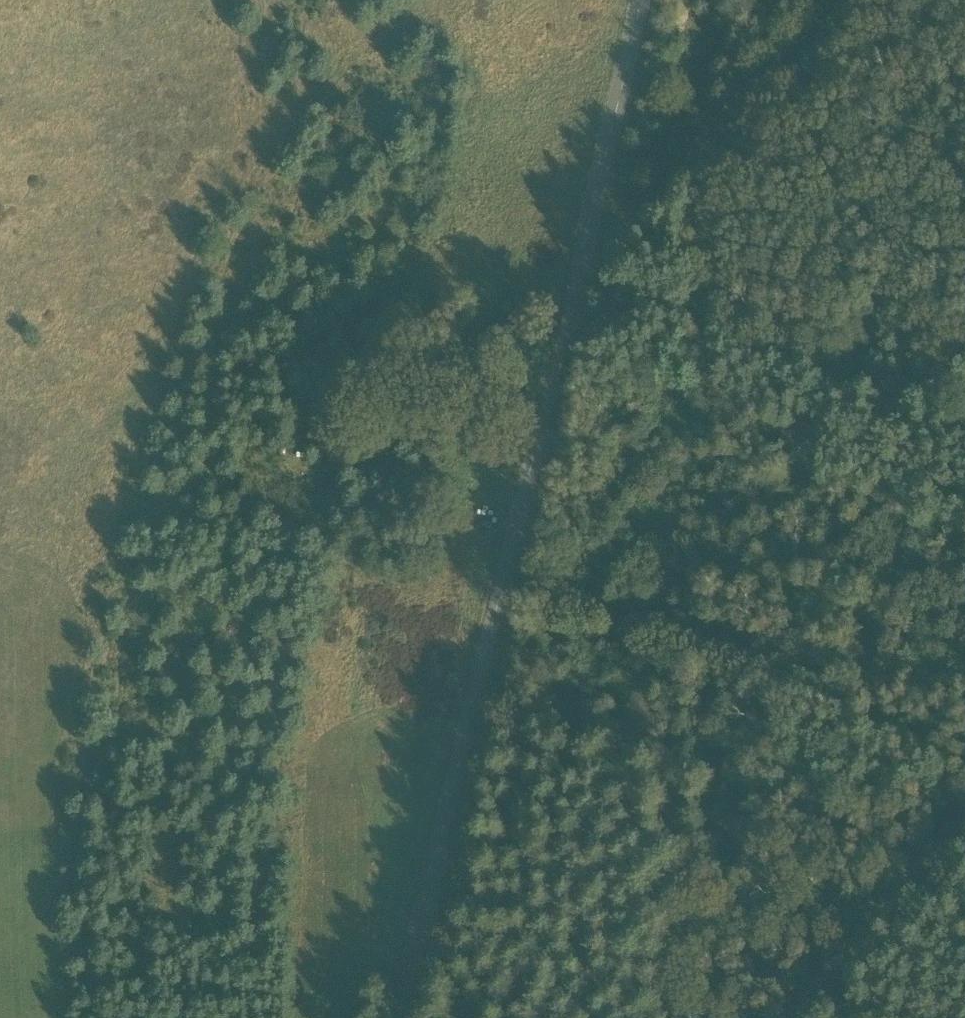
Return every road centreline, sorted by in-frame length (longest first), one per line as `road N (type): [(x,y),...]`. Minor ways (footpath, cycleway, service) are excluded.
road 1 (track): [(828,0),(612,234),(586,236)]
road 2 (track): [(784,1017),(964,810)]

